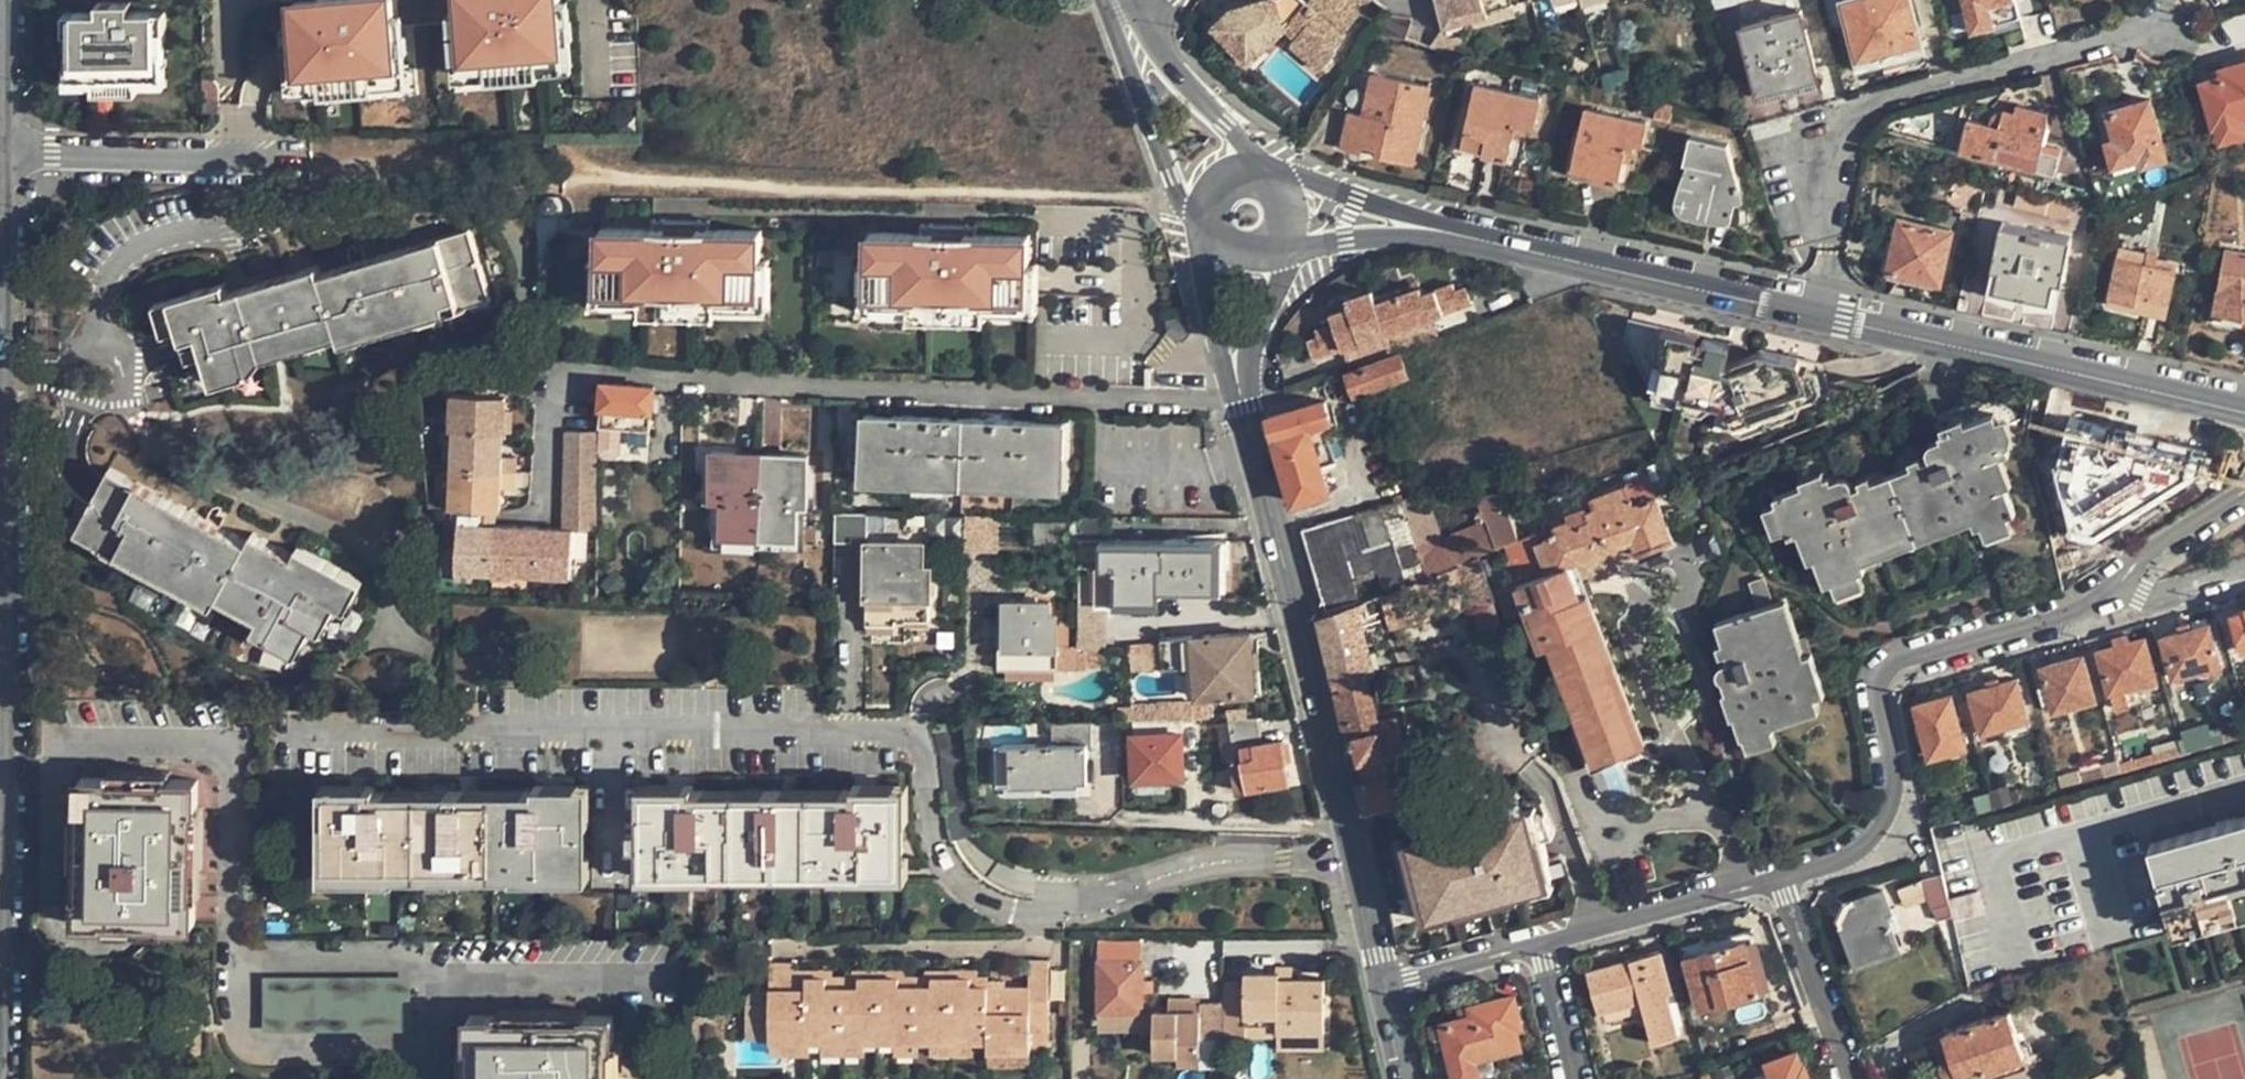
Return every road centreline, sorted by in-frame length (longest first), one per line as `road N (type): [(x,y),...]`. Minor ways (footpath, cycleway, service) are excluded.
road 1 (residential): [(6,382),(4,1078)]
road 2 (residential): [(1382,985),(1255,444)]
road 3 (residential): [(2167,29),(1870,105),(1845,127),(1815,316)]
road 4 (residential): [(1781,876),(1843,856),(1868,838),(1885,809),(1891,755),(1878,693),(1881,674),(1900,658),(2101,602)]
road 5 (residential): [(1815,316),(2244,414)]
road 6 (residential): [(1430,225),(1815,316)]
road 7 (residential): [(6,382),(1,0)]
road 8 (residential): [(1538,944),(1781,876)]
road 9 (residential): [(1117,0),(1166,176),(1185,209),(1202,218)]
road 10 (residential): [(1257,171),(1122,0)]
road 11 (residential): [(1781,876),(1851,1078)]
road 12 (residential): [(2101,602),(2244,499)]
road 13 (residential): [(1430,225),(1300,174),(1272,177)]
road 14 (residential): [(1382,985),(1538,944)]
road 15 (residential): [(1283,244),(1430,225)]
road 16 (residential): [(2101,602),(2244,567)]
road 17 (residential): [(1572,1078),(1538,944)]
road 18 (residential): [(1207,237),(1210,301),(1239,363)]

